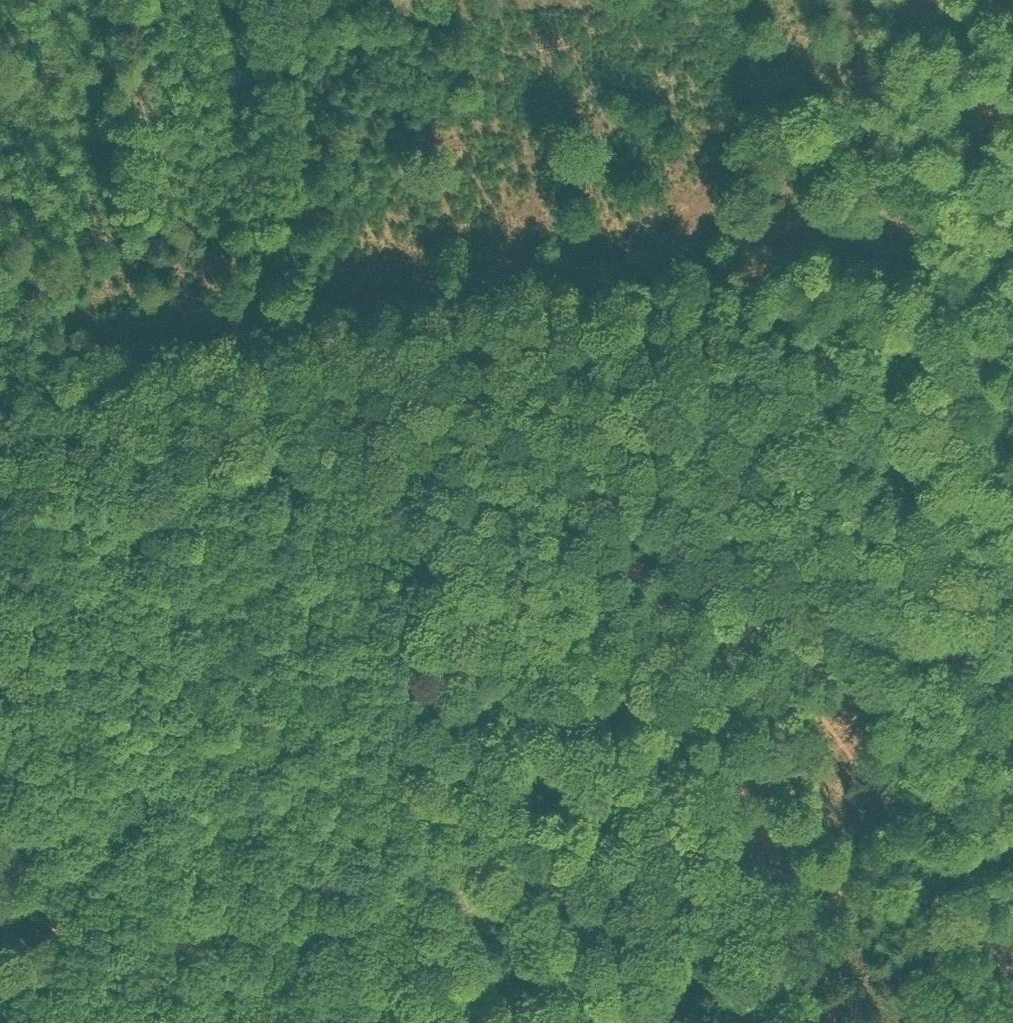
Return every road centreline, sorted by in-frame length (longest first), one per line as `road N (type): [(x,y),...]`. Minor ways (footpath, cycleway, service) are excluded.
road 1 (track): [(852,0),(950,1022)]

